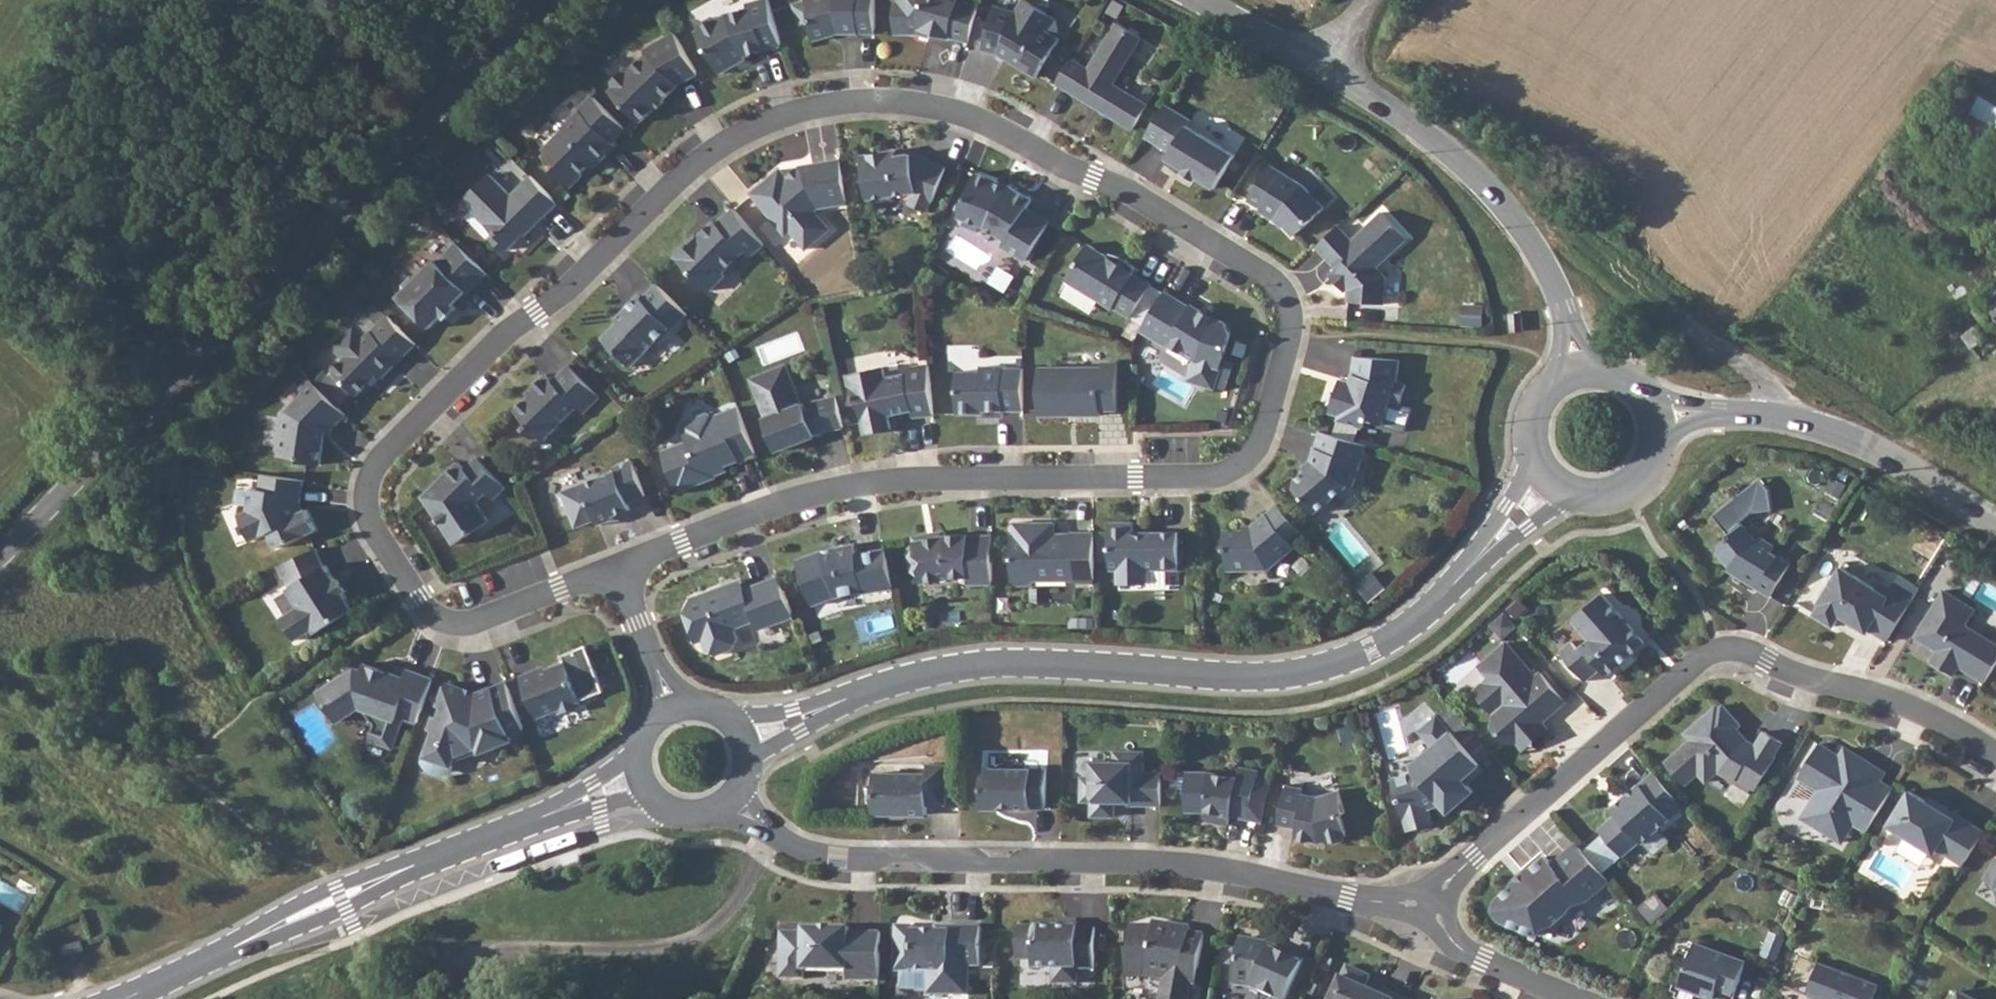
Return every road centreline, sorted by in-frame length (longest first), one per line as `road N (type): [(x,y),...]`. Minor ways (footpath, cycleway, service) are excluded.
road 1 (residential): [(618,570),(751,515),(860,483),(1204,478),(1237,468),(1263,430),(1289,334),(1289,300),(1275,281),(1119,187),(963,116),(875,100),(778,116),(699,162),(384,458),(370,492),(372,529),(432,614),(460,626),(560,593)]
road 2 (unclassified): [(0,553),(540,0)]
road 3 (residential): [(1995,756),(1892,700),(1801,676),(1742,649),(1715,650),(1425,904)]
road 4 (residential): [(770,832),(824,857),(1166,863),(1342,898),(1425,904)]
road 5 (residential): [(871,689),(1011,664),(1298,673),(1389,640),(1446,592)]
road 6 (residential): [(125,998),(342,899),(551,815)]
road 7 (unclassified): [(1317,64),(1445,146),(1499,197),(1541,255),(1577,372)]
road 8 (residential): [(770,832),(736,902),(700,936),(647,949),(472,955),(462,963),(471,998)]
road 9 (residential): [(1656,418),(1721,413),(1806,424),(1906,466),(1995,522)]
road 10 (residential): [(1425,904),(1455,945),(1479,962),(1570,998)]
road 11 (residential): [(1534,457),(1446,592)]
road 12 (residential): [(1446,592),(1569,491)]
road 13 (residential): [(675,707),(618,570)]
road 14 (residential): [(871,689),(792,711),(727,716)]
road 15 (residential): [(749,766),(871,689)]
road 16 (residential): [(1569,491),(1611,494),(1635,480),(1652,458),(1656,418)]
road 17 (unclassified): [(1204,0),(1317,64)]

